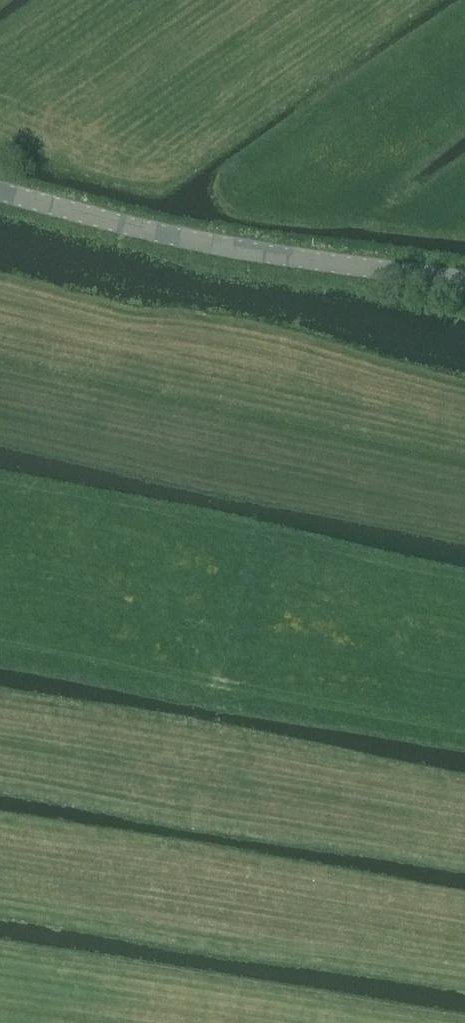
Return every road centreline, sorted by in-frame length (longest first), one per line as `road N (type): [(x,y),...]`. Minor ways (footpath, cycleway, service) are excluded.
road 1 (tertiary): [(0,193),(206,244),(464,285)]

